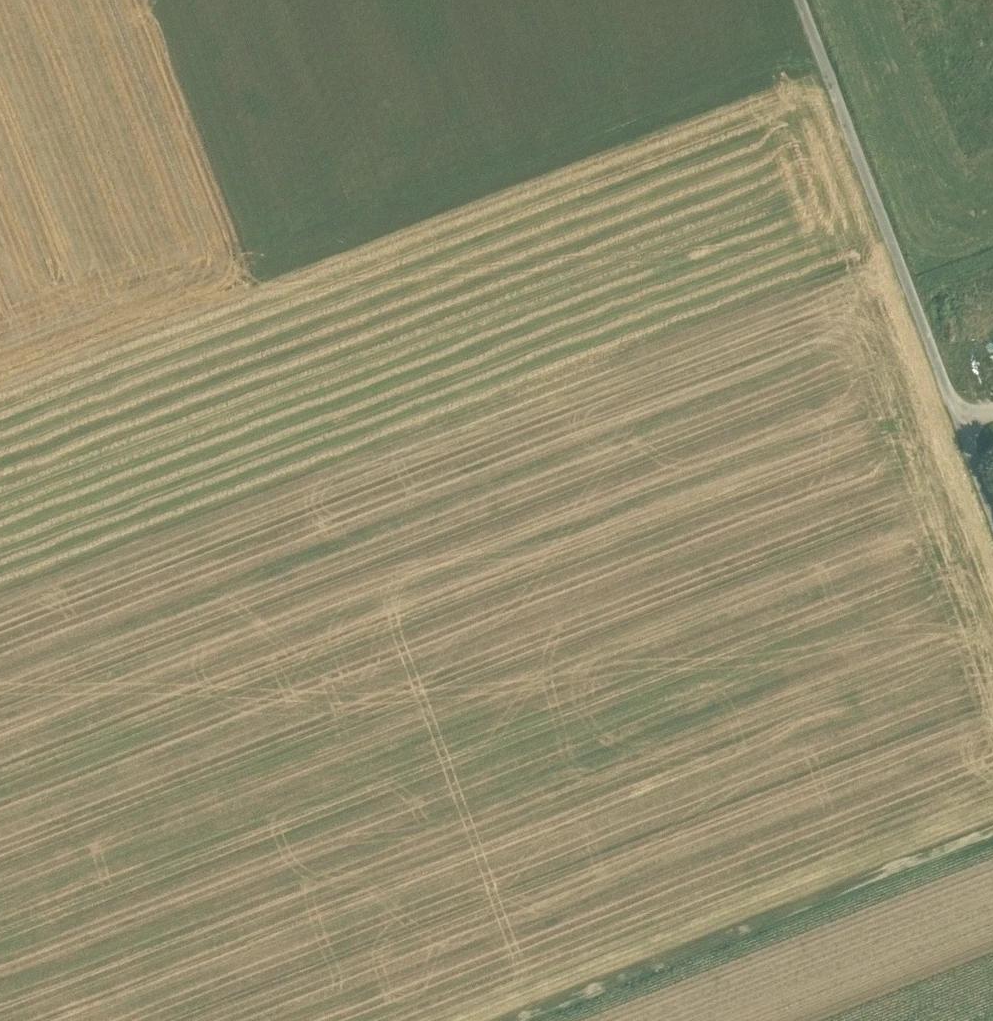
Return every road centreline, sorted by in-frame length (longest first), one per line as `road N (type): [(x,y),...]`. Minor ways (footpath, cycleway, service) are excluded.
road 1 (track): [(992,510),(801,0)]
road 2 (track): [(504,1020),(992,827)]

